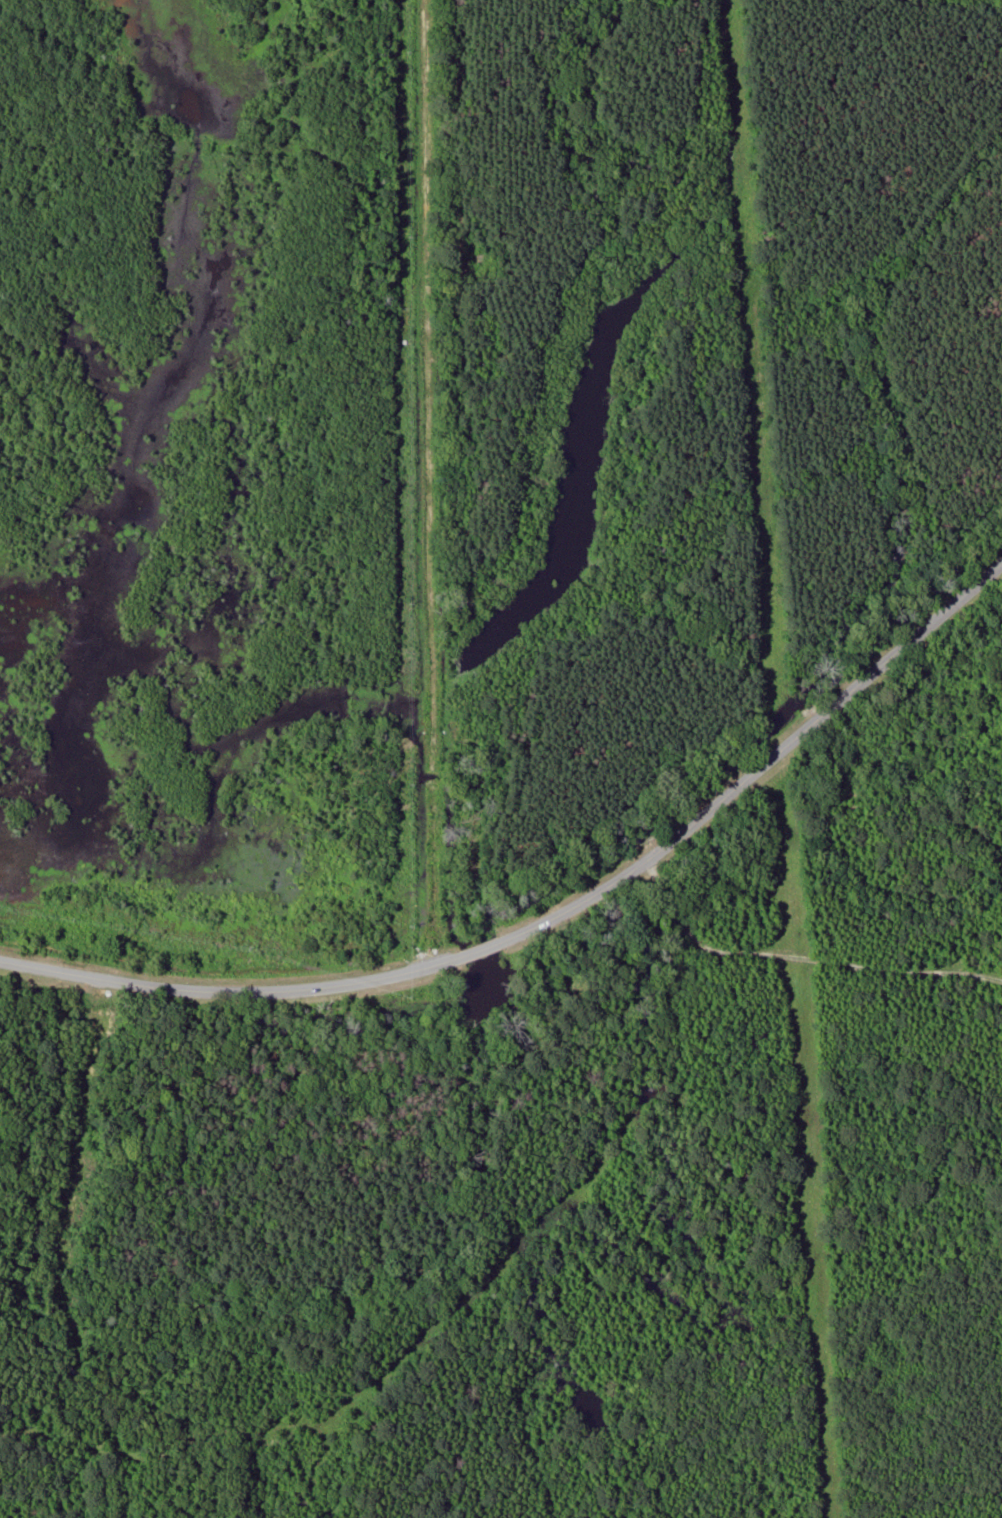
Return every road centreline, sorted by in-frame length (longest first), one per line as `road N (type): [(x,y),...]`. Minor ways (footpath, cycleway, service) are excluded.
road 1 (primary): [(0,960),(140,984),(268,990),(360,981),(480,949),(591,896),(655,853),(1001,562)]
road 2 (residential): [(433,965),(419,690),(414,0)]

